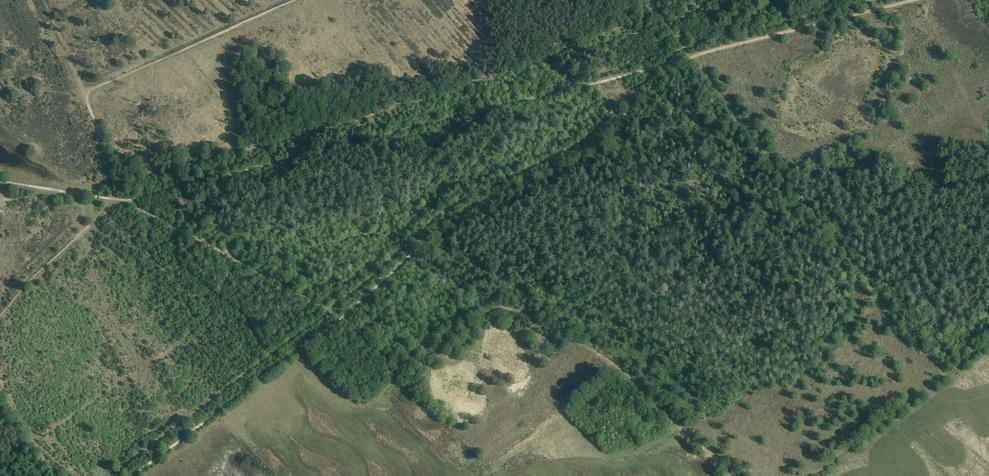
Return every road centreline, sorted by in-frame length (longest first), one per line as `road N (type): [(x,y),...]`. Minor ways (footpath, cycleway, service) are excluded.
road 1 (track): [(133,475),(340,319),(447,220),(590,147),(682,63),(914,0)]
road 2 (track): [(495,299),(381,234),(244,264),(113,195),(84,93)]
road 3 (track): [(866,279),(819,289),(775,270),(715,298),(671,279),(571,278),(528,282),(495,299)]
road 4 (track): [(730,475),(616,364),(495,299)]
road 5 (track): [(988,343),(810,475)]
road 6 (track): [(295,0),(153,63)]

